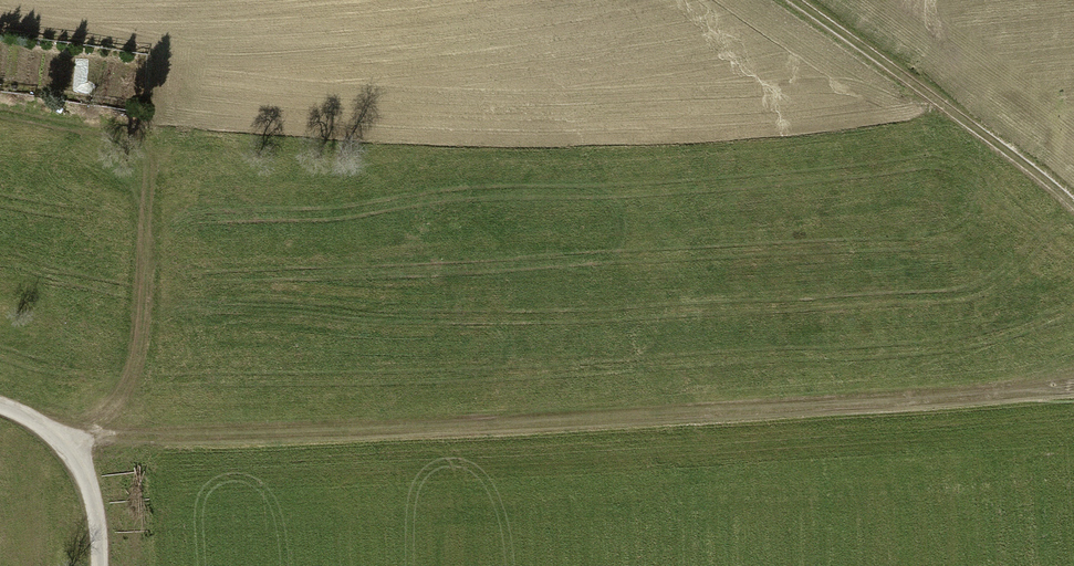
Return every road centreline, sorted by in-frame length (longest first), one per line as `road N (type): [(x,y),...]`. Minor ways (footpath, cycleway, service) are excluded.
road 1 (track): [(72,443),(668,408),(1073,373)]
road 2 (track): [(801,0),(1073,195)]
road 3 (track): [(100,565),(100,527),(72,443),(0,405)]

